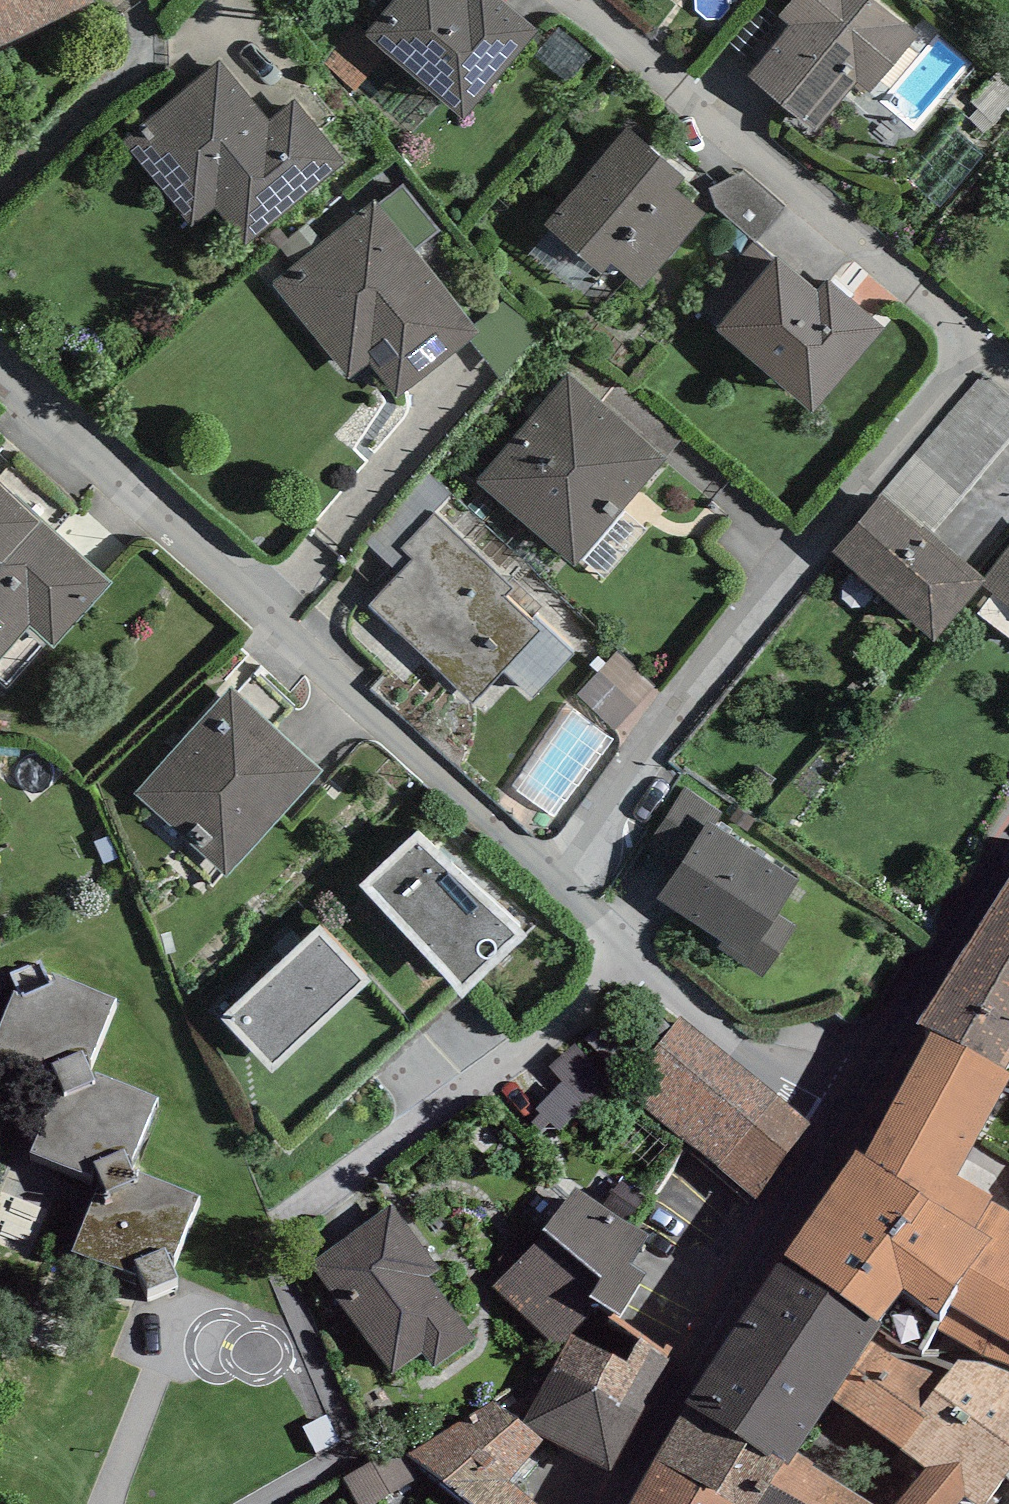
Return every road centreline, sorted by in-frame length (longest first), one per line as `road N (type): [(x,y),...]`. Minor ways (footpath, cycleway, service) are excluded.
road 1 (residential): [(554,884),(0,385)]
road 2 (residential): [(554,884),(804,548),(985,350)]
road 3 (residential): [(985,350),(579,0)]
road 4 (tertiary): [(848,1110),(615,1503)]
road 5 (residential): [(848,1110),(733,1039),(631,959),(554,884)]
road 6 (tertiary): [(1008,862),(848,1110)]

